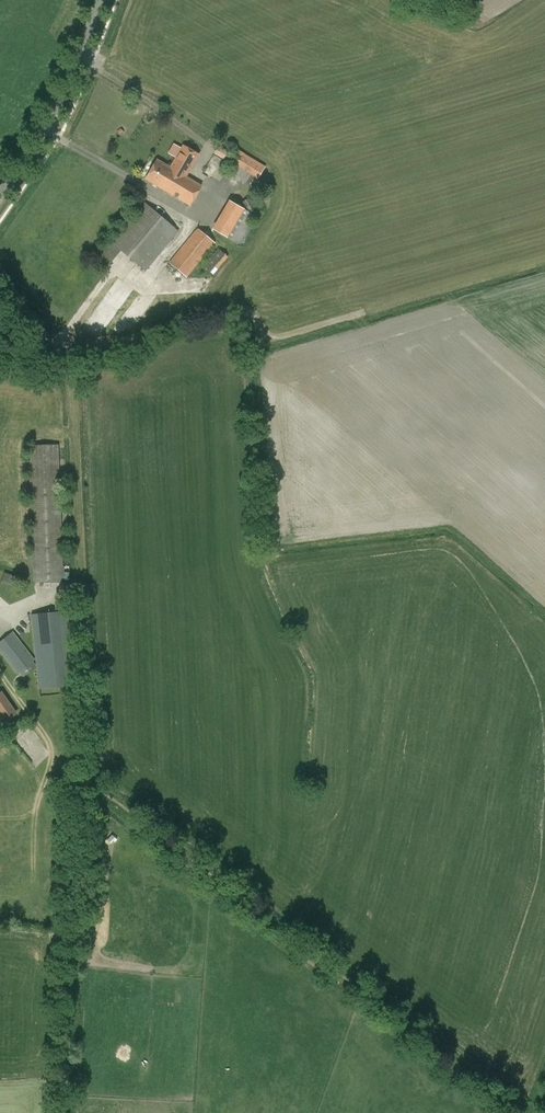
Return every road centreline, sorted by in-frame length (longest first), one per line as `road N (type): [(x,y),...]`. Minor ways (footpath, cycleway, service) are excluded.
road 1 (track): [(62,1112),(88,734),(71,386),(60,353),(0,267)]
road 2 (secondary): [(0,193),(49,120),(99,0)]

